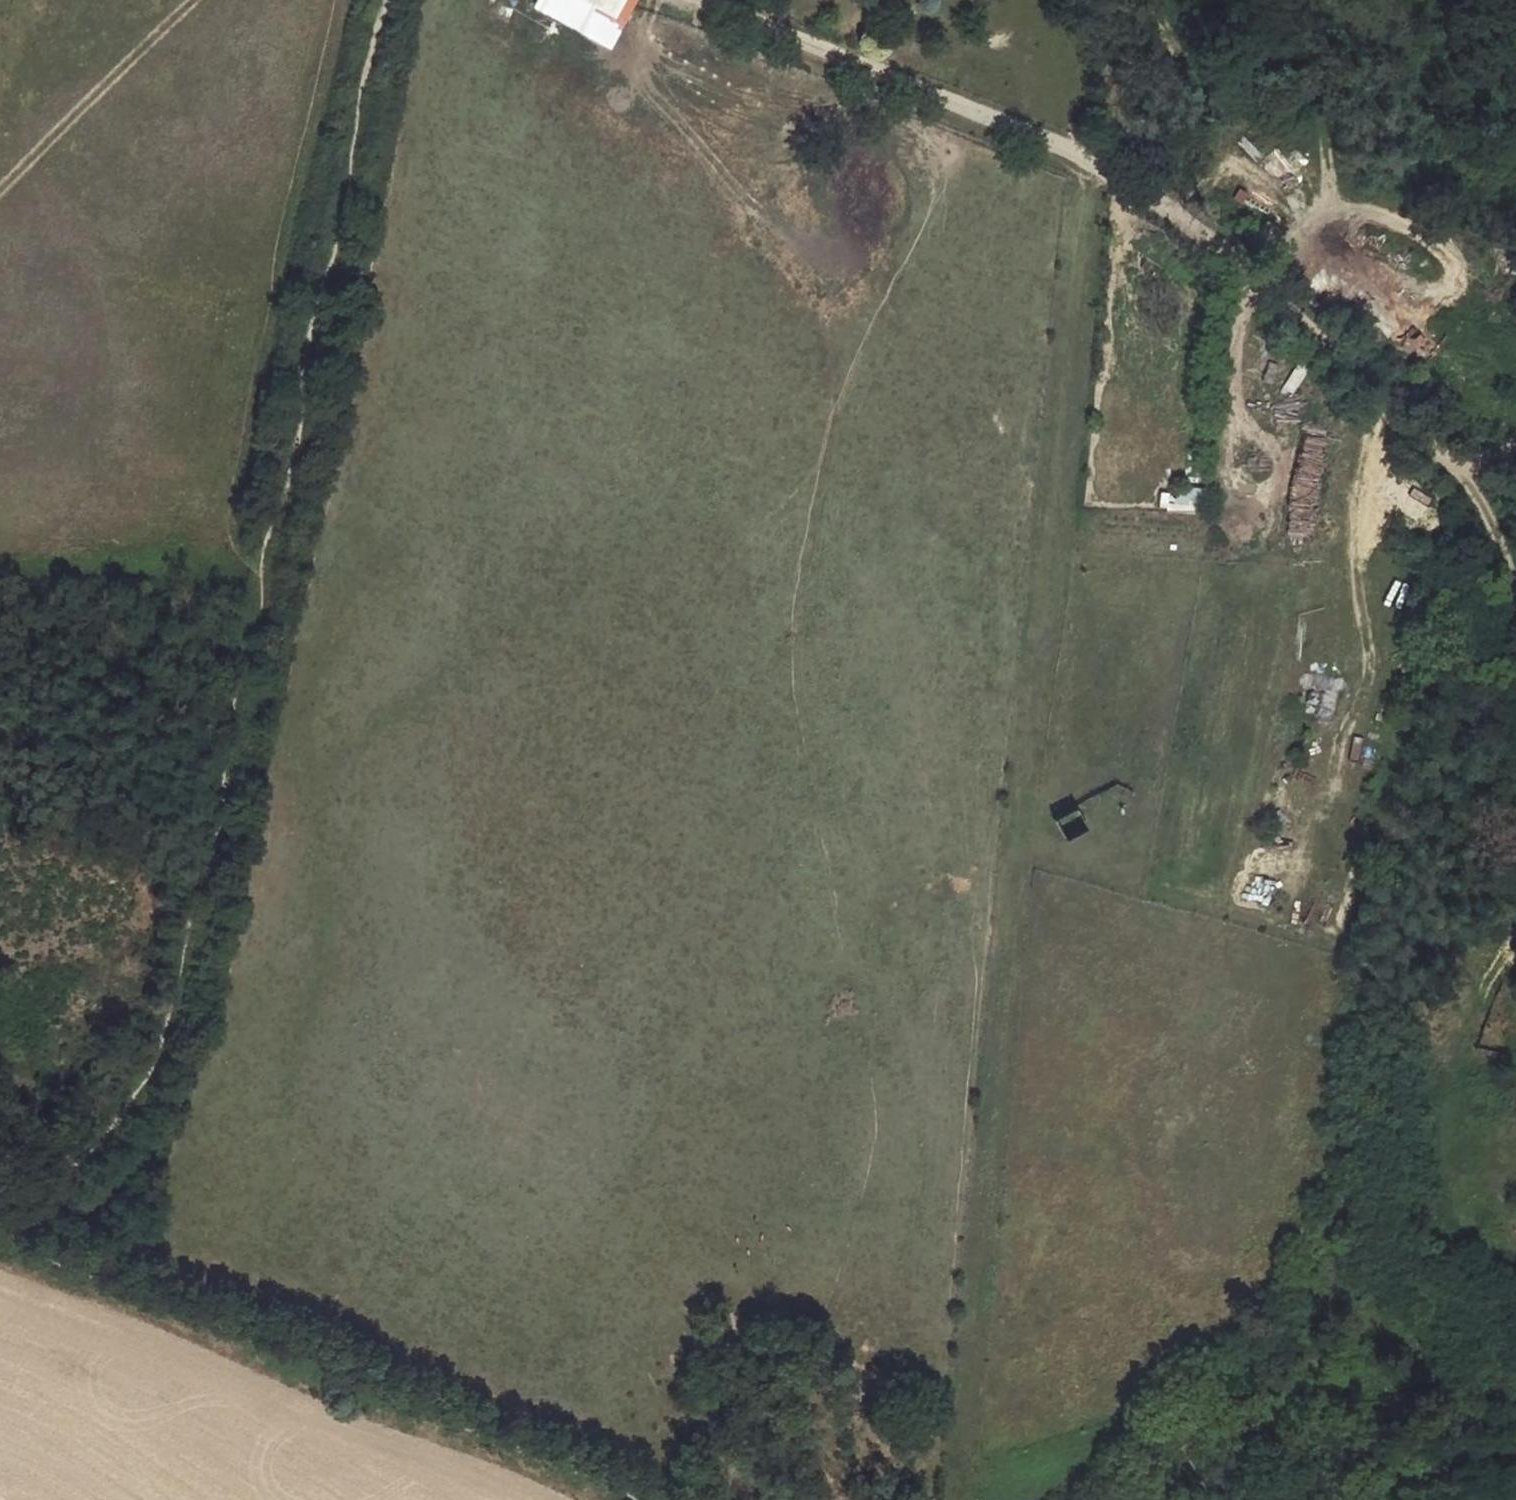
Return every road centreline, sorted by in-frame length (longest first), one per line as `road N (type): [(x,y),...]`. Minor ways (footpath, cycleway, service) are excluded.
road 1 (track): [(693,0),(1113,171),(1281,300),(1441,447),(1502,552),(1515,622)]
road 2 (track): [(197,0),(0,190)]

